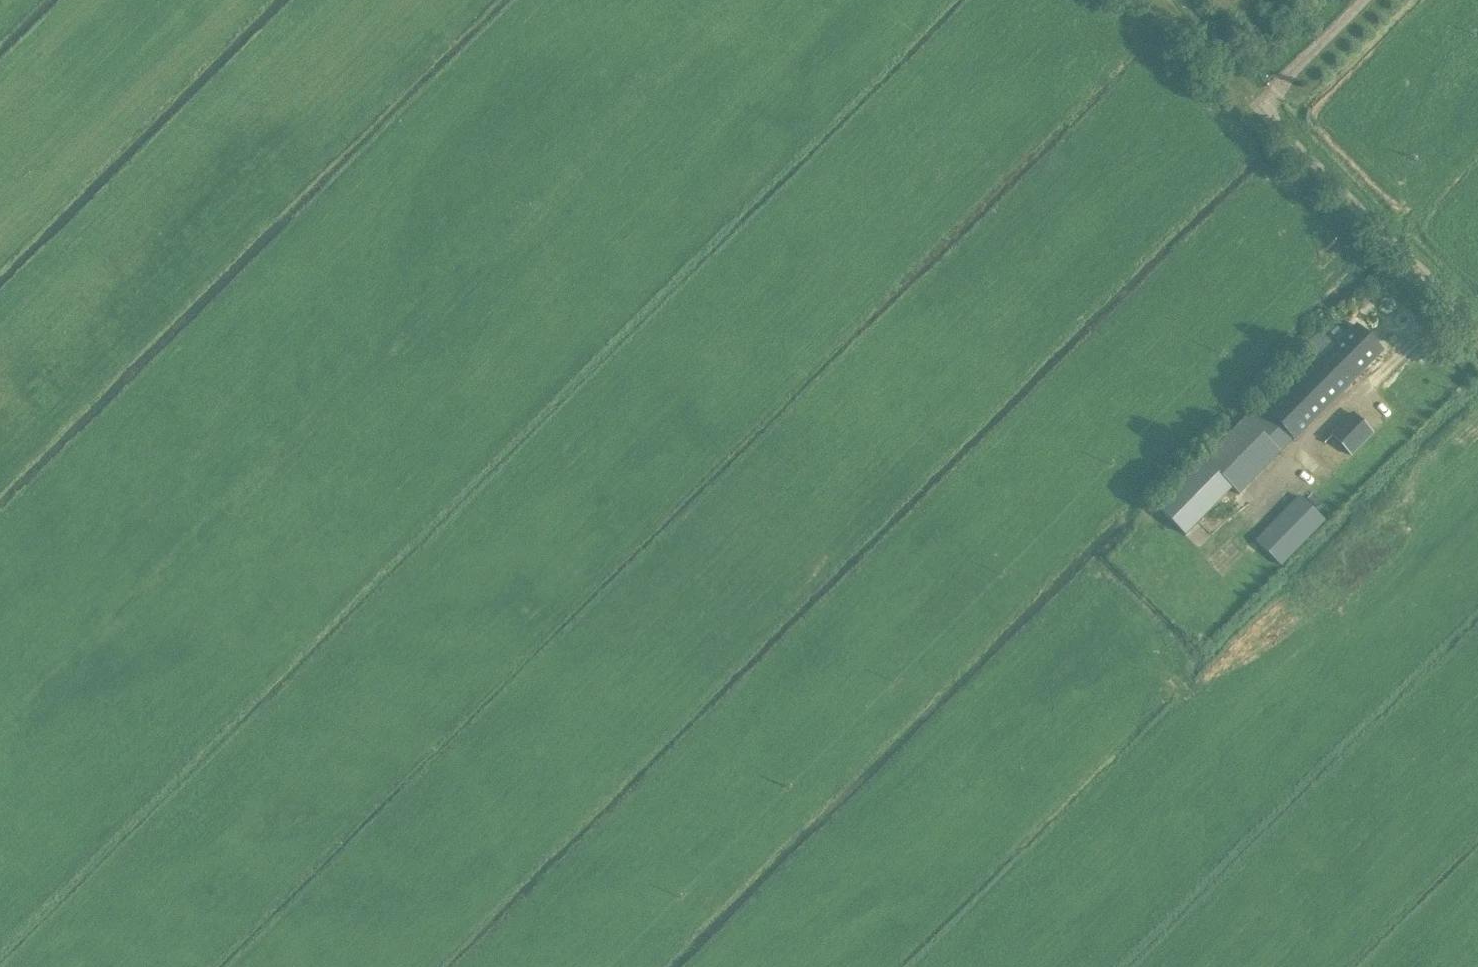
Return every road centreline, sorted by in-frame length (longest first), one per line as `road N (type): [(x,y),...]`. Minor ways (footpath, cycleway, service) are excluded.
road 1 (unclassified): [(1477,326),(1259,107)]

